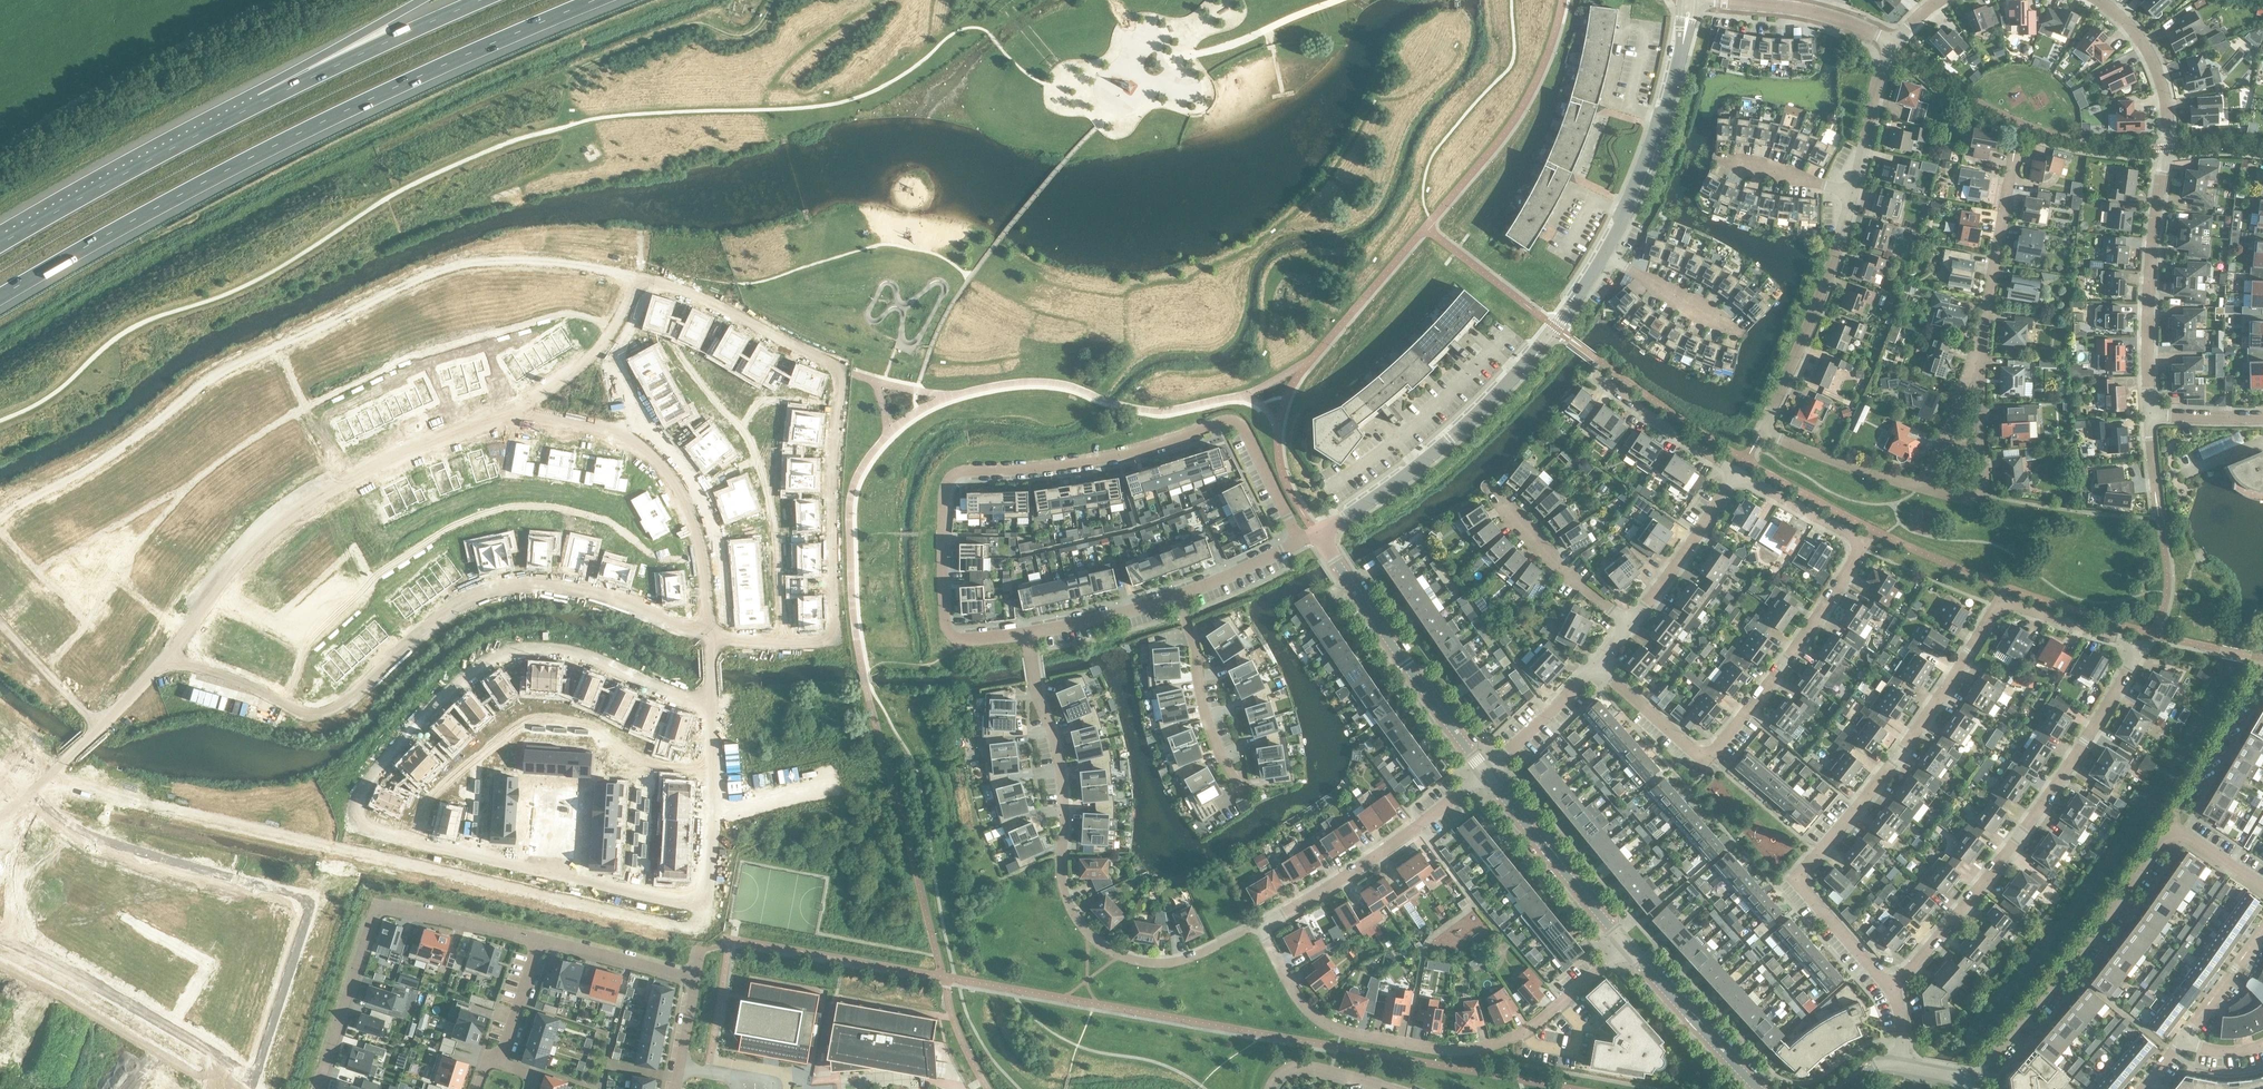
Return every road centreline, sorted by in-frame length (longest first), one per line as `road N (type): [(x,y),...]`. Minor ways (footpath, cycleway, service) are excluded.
road 1 (residential): [(1891,990),(2021,835),(2142,647),(2001,598),(1897,757),(1802,873)]
road 2 (residential): [(643,279),(528,258),(460,265),(400,286),(202,385),(118,451),(0,522)]
road 3 (motorway): [(0,300),(386,92),(597,0)]
road 4 (residential): [(1299,543),(1237,422),(1118,455),(956,473),(944,492),(946,628),(964,640),(1027,633)]
road 5 (residential): [(711,701),(664,691),(576,653),(531,649),(484,663),(425,711),(362,786),(352,814),(357,824),(526,869)]
road 6 (residential): [(709,635),(834,640),(830,497),(839,367),(643,279)]
road 7 (residential): [(169,660),(257,686),(315,714),(337,705),(434,618),(509,584),(568,587),(709,635)]
road 8 (residential): [(1258,926),(1297,996),(1321,1020),(1442,1049),(1489,1046),(1524,1032),(1625,948)]
road 9 (residential): [(1219,945),(1178,961),(1137,962),(1111,952),(1079,923),(1062,881),(1063,786),(1027,633)]
road 10 (residential): [(2097,0),(2136,30),(2162,84),(2167,123),(2149,289),(2149,416)]
road 11 (residential): [(169,660),(202,608),(304,511),(424,446),(514,415)]
road 12 (residential): [(1918,486),(1761,432),(1823,296),(1852,194)]
road 13 (residential): [(1711,752),(1785,664),(1866,544),(1737,476)]
road 14 (residential): [(1316,534),(1459,430),(1555,327),(1604,254)]
road 15 (residential): [(540,941),(403,910),(375,912),(319,1088)]
road 16 (residential): [(1973,1077),(2170,826)]
road 17 (motorway): [(262,102),(0,245)]
road 18 (residential): [(0,939),(172,1028),(257,1088)]
road 19 (residential): [(1485,773),(1316,534)]
road 20 (track): [(522,74),(550,77),(692,23),(744,37),(760,27),(774,0)]
road 21 (residential): [(1485,773),(1371,863),(1258,926)]
road 22 (residential): [(1604,254),(1673,85),(1688,0)]
road 23 (motorway): [(482,0),(262,102)]
road 24 (residential): [(1978,355),(2018,124)]
road 25 (residential): [(1625,948),(1485,773)]
road 26 (residential): [(629,441),(664,468),(689,512),(709,635)]
road 27 (residential): [(711,701),(716,806),(706,910)]
road 28 (residential): [(526,869),(529,798),(580,801),(576,881)]
road 29 (residential): [(1236,785),(1207,721),(1179,597)]
road 30 (residential): [(1758,1088),(1625,948)]
road 31 (motorway): [(422,0),(262,102)]
road 32 (residential): [(1631,623),(1549,557),(1496,494)]
road 33 (residential): [(1896,43),(1851,22),(1720,0)]
road 34 (residential): [(1631,623),(1737,476)]
road 35 (residential): [(1737,476),(1595,374)]
road 36 (residential): [(2170,826),(2241,702),(2262,678)]
road 37 (residential): [(1742,335),(1604,254)]
road 38 (residential): [(694,979),(540,941)]
road 39 (residential): [(1852,194),(1896,43)]
road 40 (residential): [(1179,597),(1027,633)]
road 41 (residential): [(1485,773),(1594,664)]
road 42 (residential): [(1891,990),(1809,898),(1802,873)]
road 43 (residential): [(1711,752),(1692,749),(1594,664)]
road 44 (residential): [(0,627),(101,724)]
road 45 (residential): [(1852,194),(1717,157)]
road 46 (residential): [(2262,928),(2185,1038)]
road 47 (residential): [(1393,1088),(1306,1067),(1281,1073),(1271,1088)]
road 48 (residential): [(576,881),(706,910)]
road 49 (residential): [(1299,543),(1179,597)]
road 50 (residential): [(495,1058),(540,941)]

